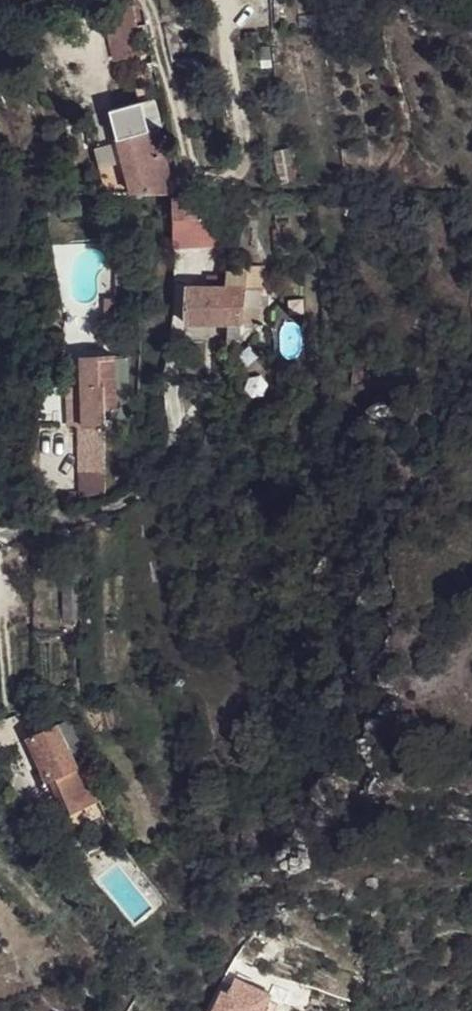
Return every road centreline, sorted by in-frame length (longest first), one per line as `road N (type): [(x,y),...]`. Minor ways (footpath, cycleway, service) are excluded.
road 1 (track): [(0,538),(122,503),(161,471)]

